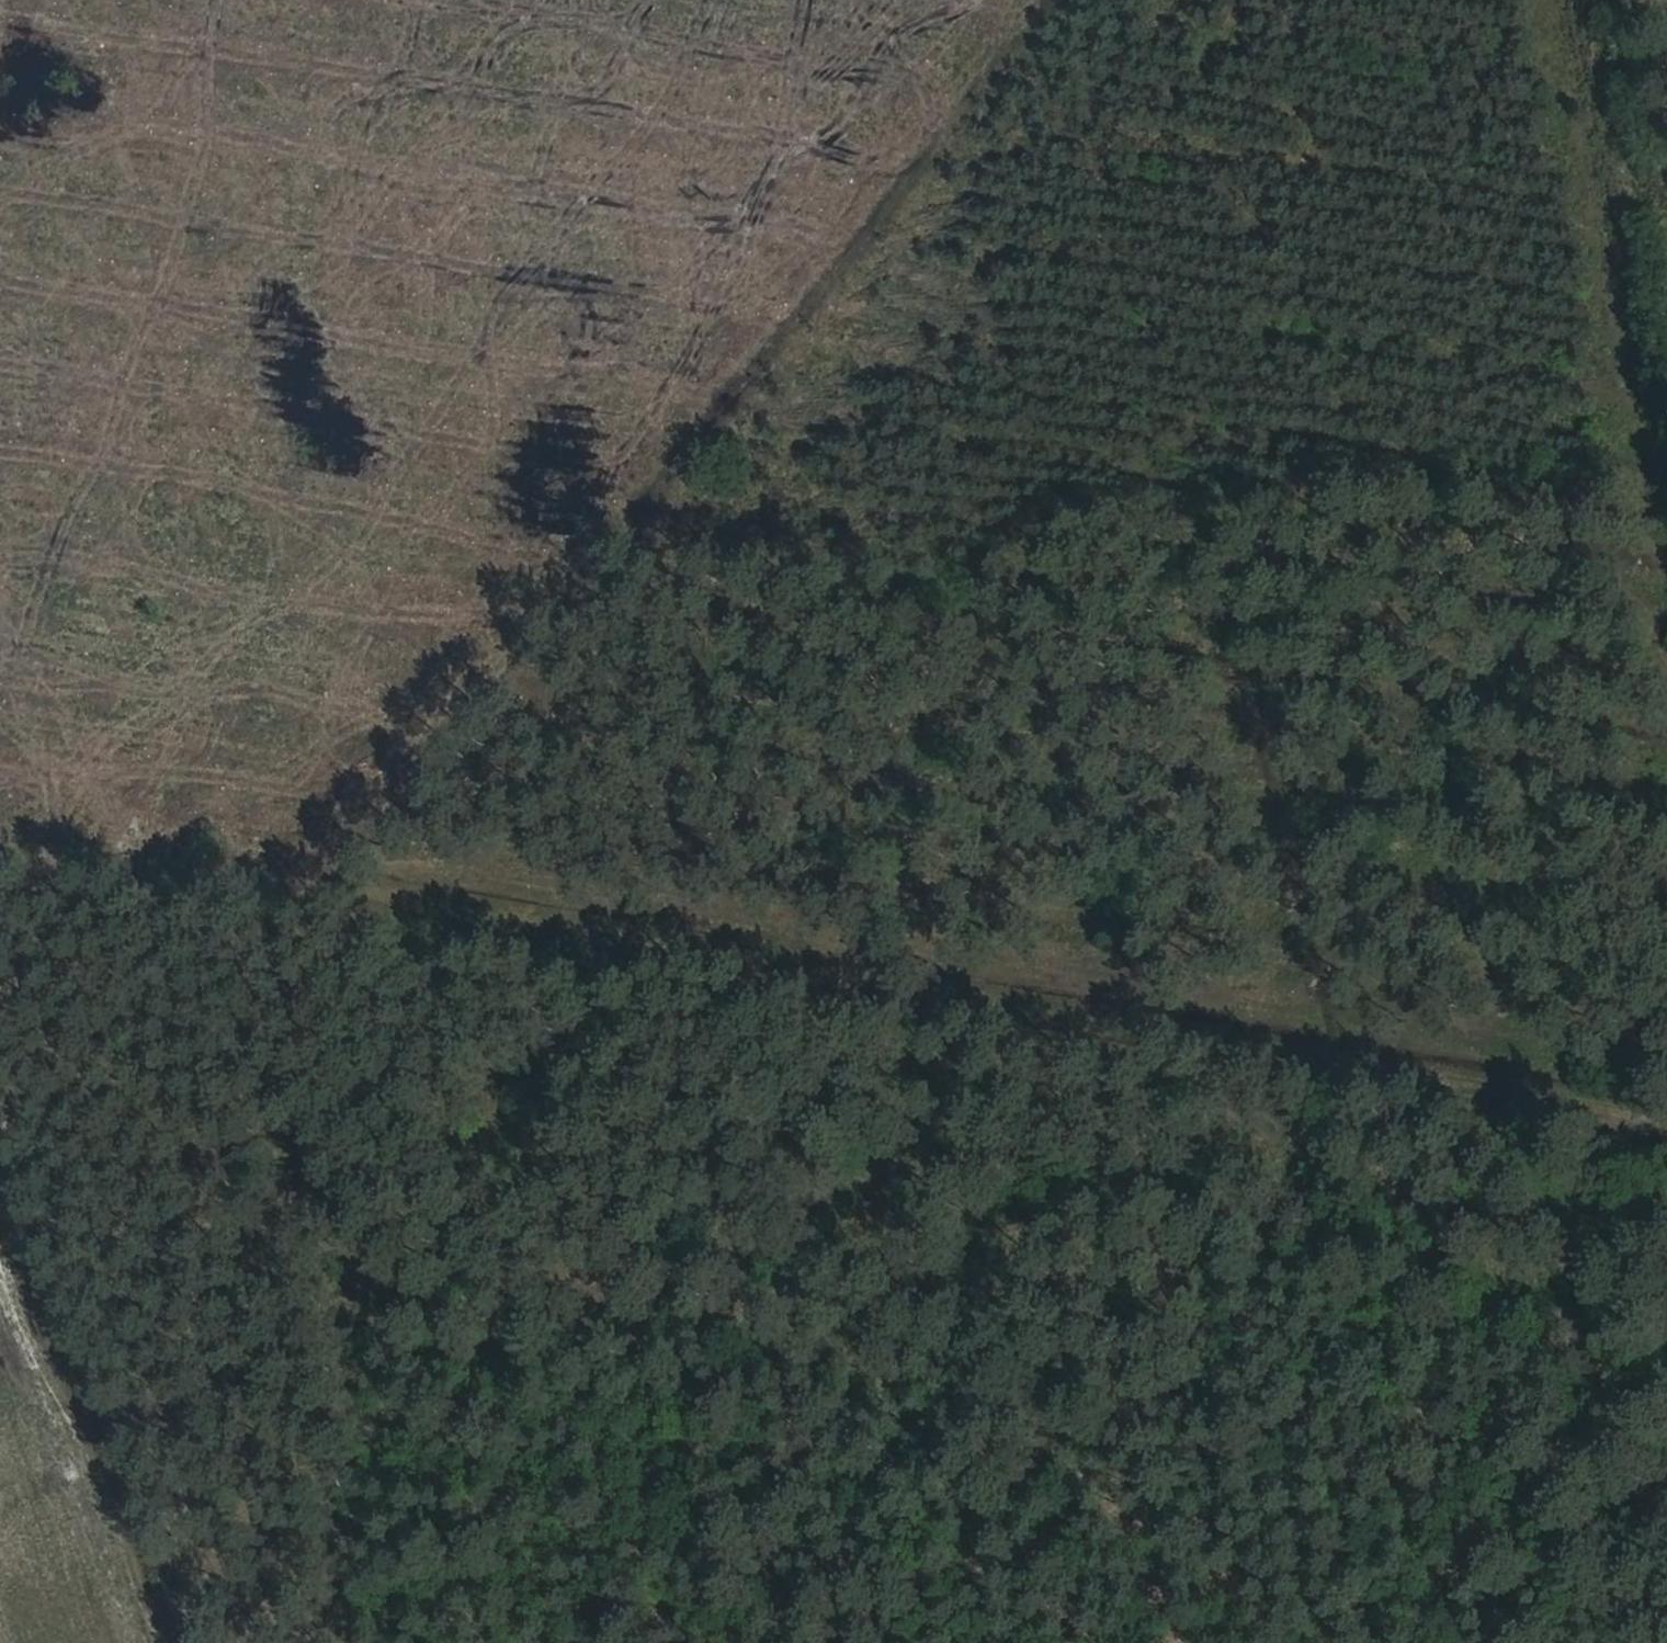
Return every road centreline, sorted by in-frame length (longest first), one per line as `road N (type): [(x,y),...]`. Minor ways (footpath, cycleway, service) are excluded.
road 1 (track): [(1666,323),(1610,0)]
road 2 (track): [(0,1420),(88,1642)]

